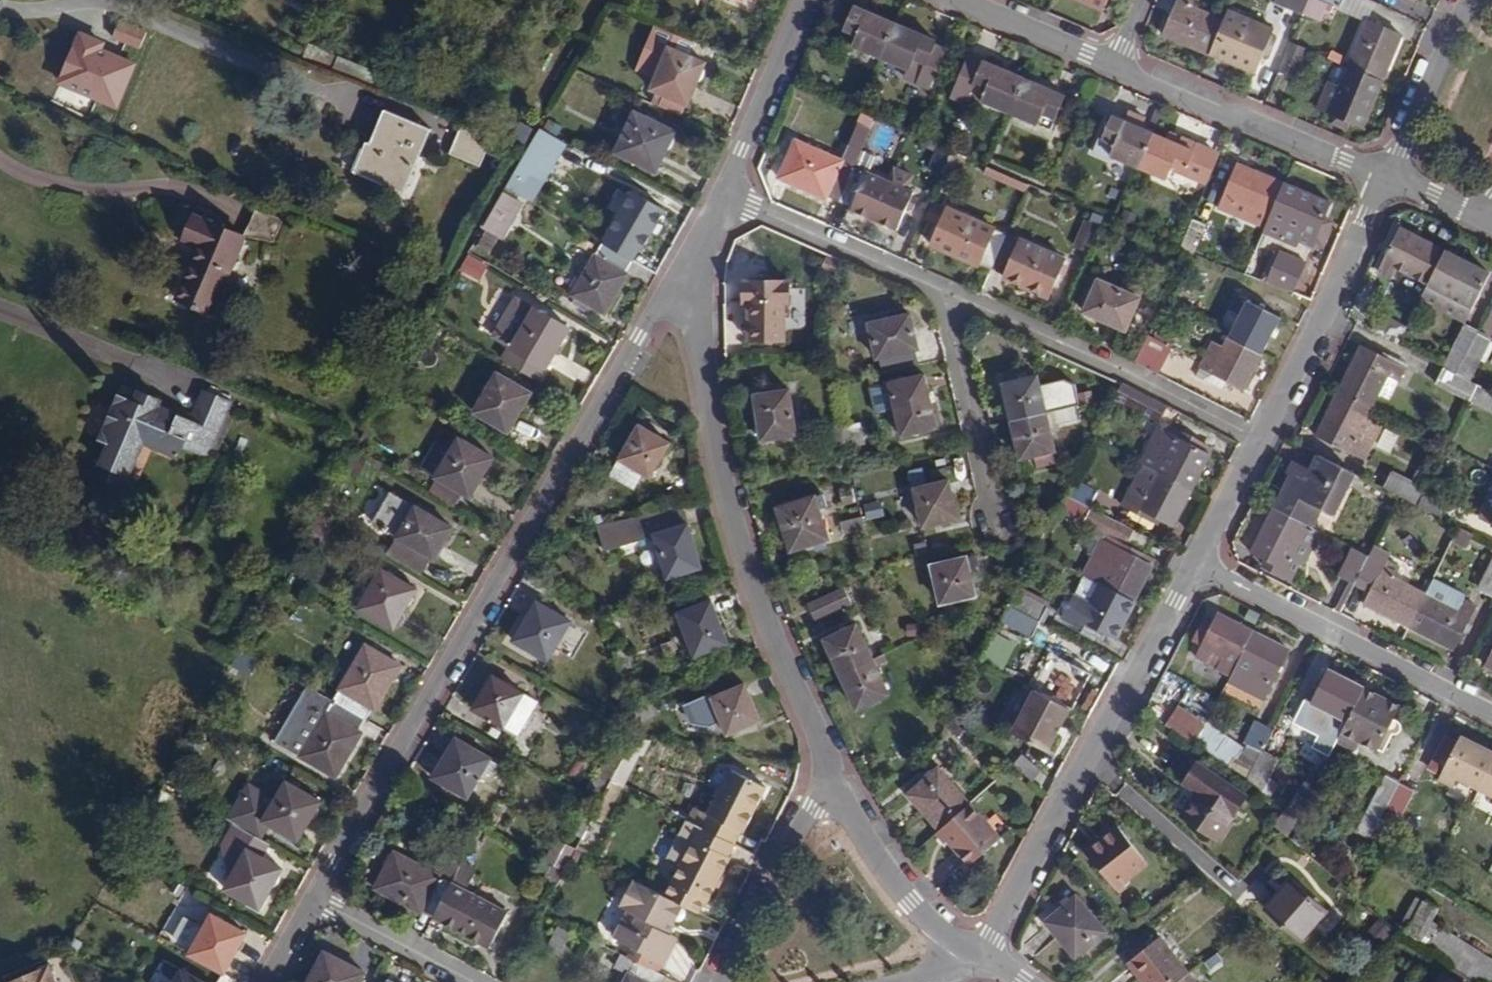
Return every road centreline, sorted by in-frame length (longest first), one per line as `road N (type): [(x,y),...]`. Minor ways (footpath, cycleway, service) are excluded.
road 1 (residential): [(313,901),(688,256)]
road 2 (residential): [(688,256),(735,523),(829,767)]
road 3 (residential): [(1195,565),(977,953)]
road 4 (residential): [(953,296),(1261,436)]
road 5 (residential): [(1491,712),(1195,565)]
road 6 (residential): [(1385,177),(1113,68)]
road 7 (residential): [(1385,177),(1261,436)]
road 8 (residential): [(728,192),(953,296)]
road 9 (residential): [(829,767),(870,848),(911,903),(977,953)]
road 10 (residential): [(829,767),(727,981)]
road 11 (residential): [(997,519),(953,296)]
road 12 (residential): [(728,192),(808,0)]
road 13 (residential): [(1472,0),(1385,177)]
road 14 (residential): [(313,901),(477,981)]
road 15 (residential): [(1113,68),(958,0)]
road 16 (residential): [(1261,436),(1195,565)]

